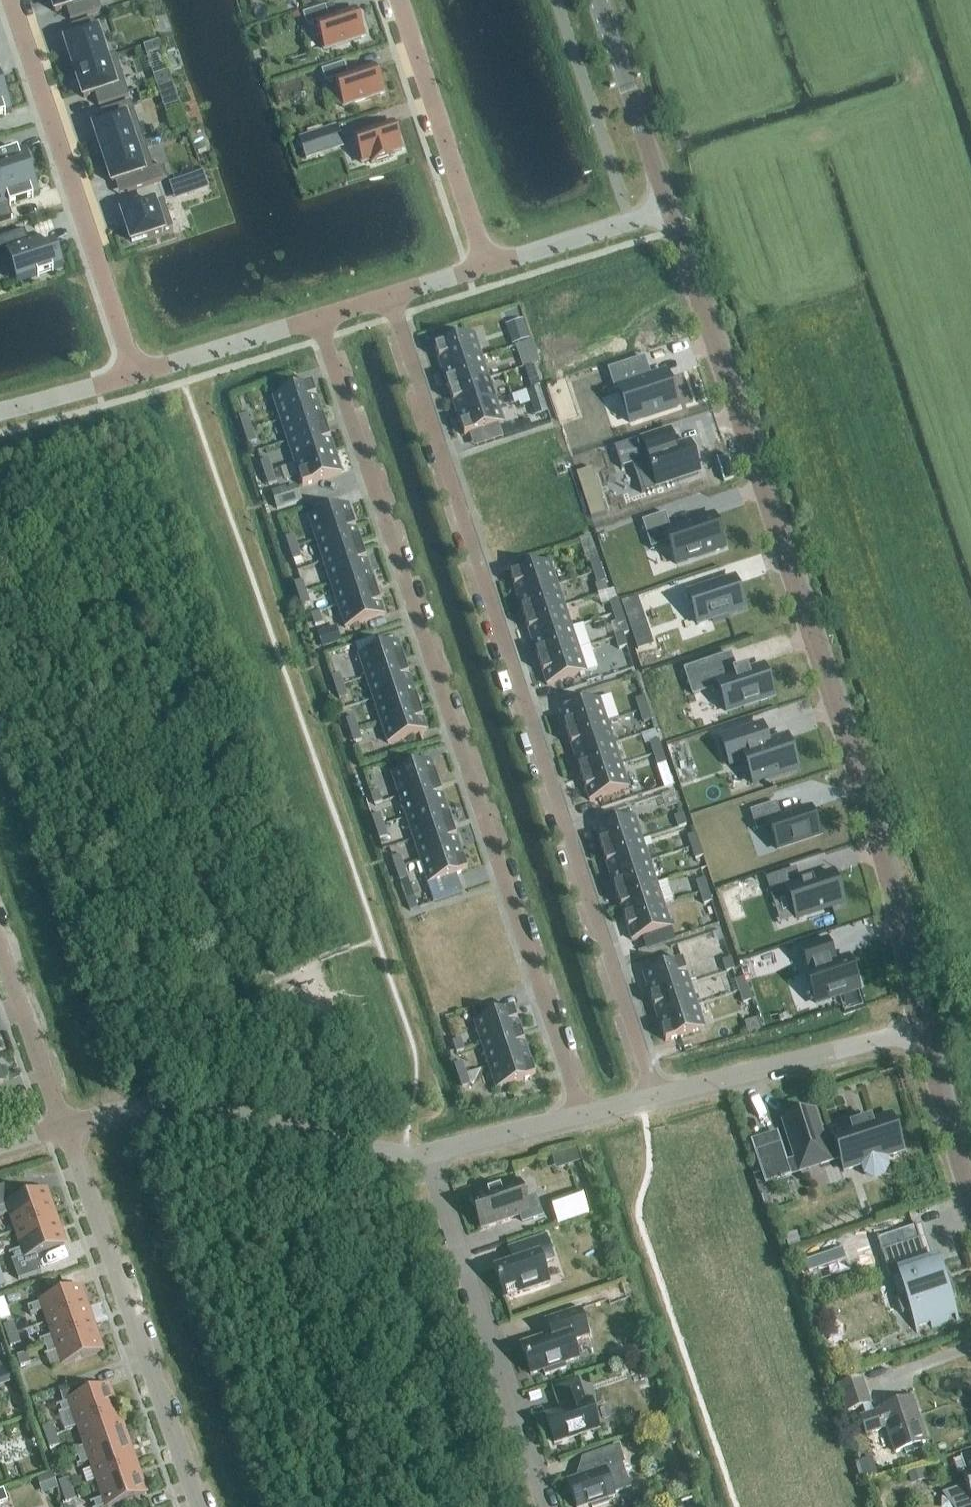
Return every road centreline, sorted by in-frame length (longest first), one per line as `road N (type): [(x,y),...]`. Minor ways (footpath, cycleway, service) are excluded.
road 1 (tertiary): [(918,1032),(895,902),(669,210)]
road 2 (residential): [(390,297),(655,1097)]
road 3 (residential): [(317,320),(582,1116)]
road 4 (unclassified): [(198,1506),(64,1128)]
road 5 (residential): [(8,0),(135,376)]
road 6 (unclassified): [(427,1155),(546,1506)]
road 7 (unclassified): [(64,1128),(178,1107),(427,1155)]
road 8 (residential): [(398,0),(488,266)]
road 9 (unclassified): [(655,1097),(918,1032)]
road 10 (tertiary): [(669,210),(598,0)]
road 11 (unclassified): [(64,1128),(0,947)]
road 12 (residential): [(317,320),(135,376)]
road 13 (residential): [(669,210),(488,266)]
road 14 (tertiary): [(970,1192),(918,1032)]
road 15 (unclassified): [(427,1155),(582,1116)]
road 16 (residential): [(135,376),(0,412)]

